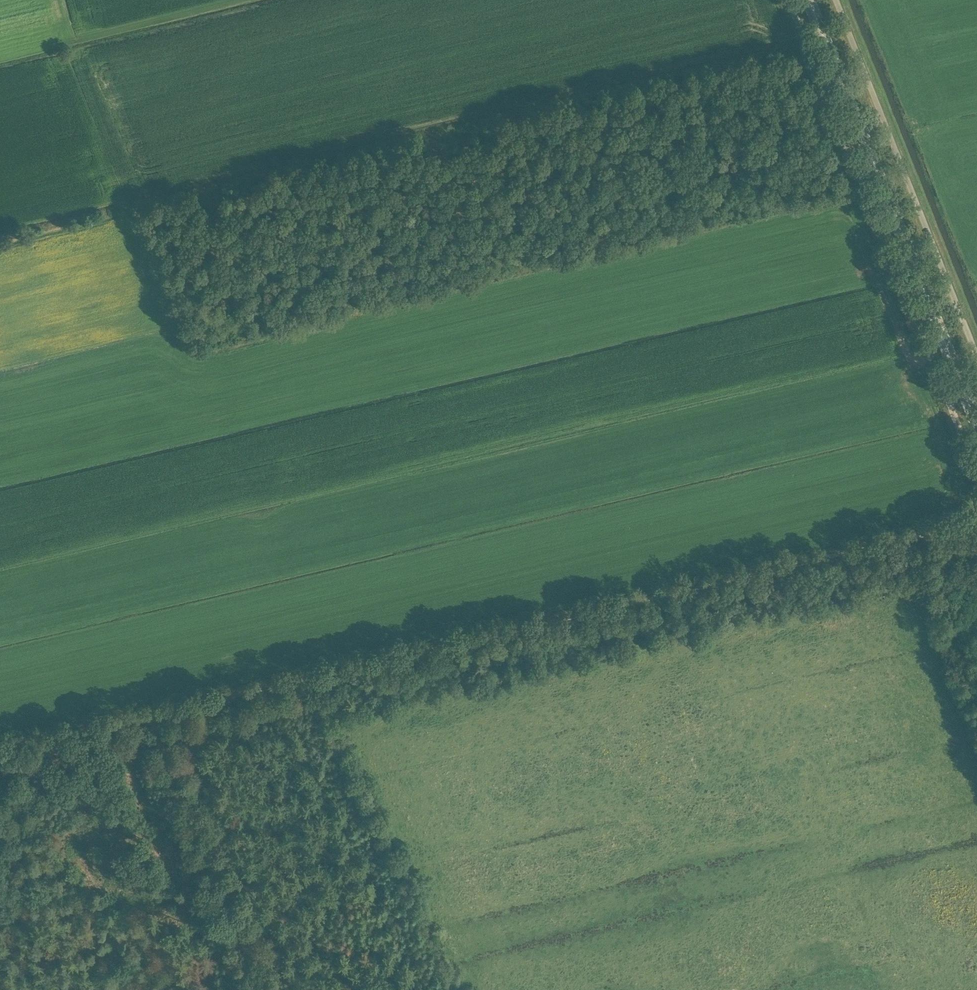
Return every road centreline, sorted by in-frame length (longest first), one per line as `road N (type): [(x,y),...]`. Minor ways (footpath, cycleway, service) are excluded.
road 1 (track): [(0,746),(976,522)]
road 2 (unclassified): [(976,484),(786,0)]
road 3 (primary): [(976,425),(808,0)]
road 4 (unclassified): [(976,352),(840,0)]
road 5 (track): [(0,918),(228,889)]

